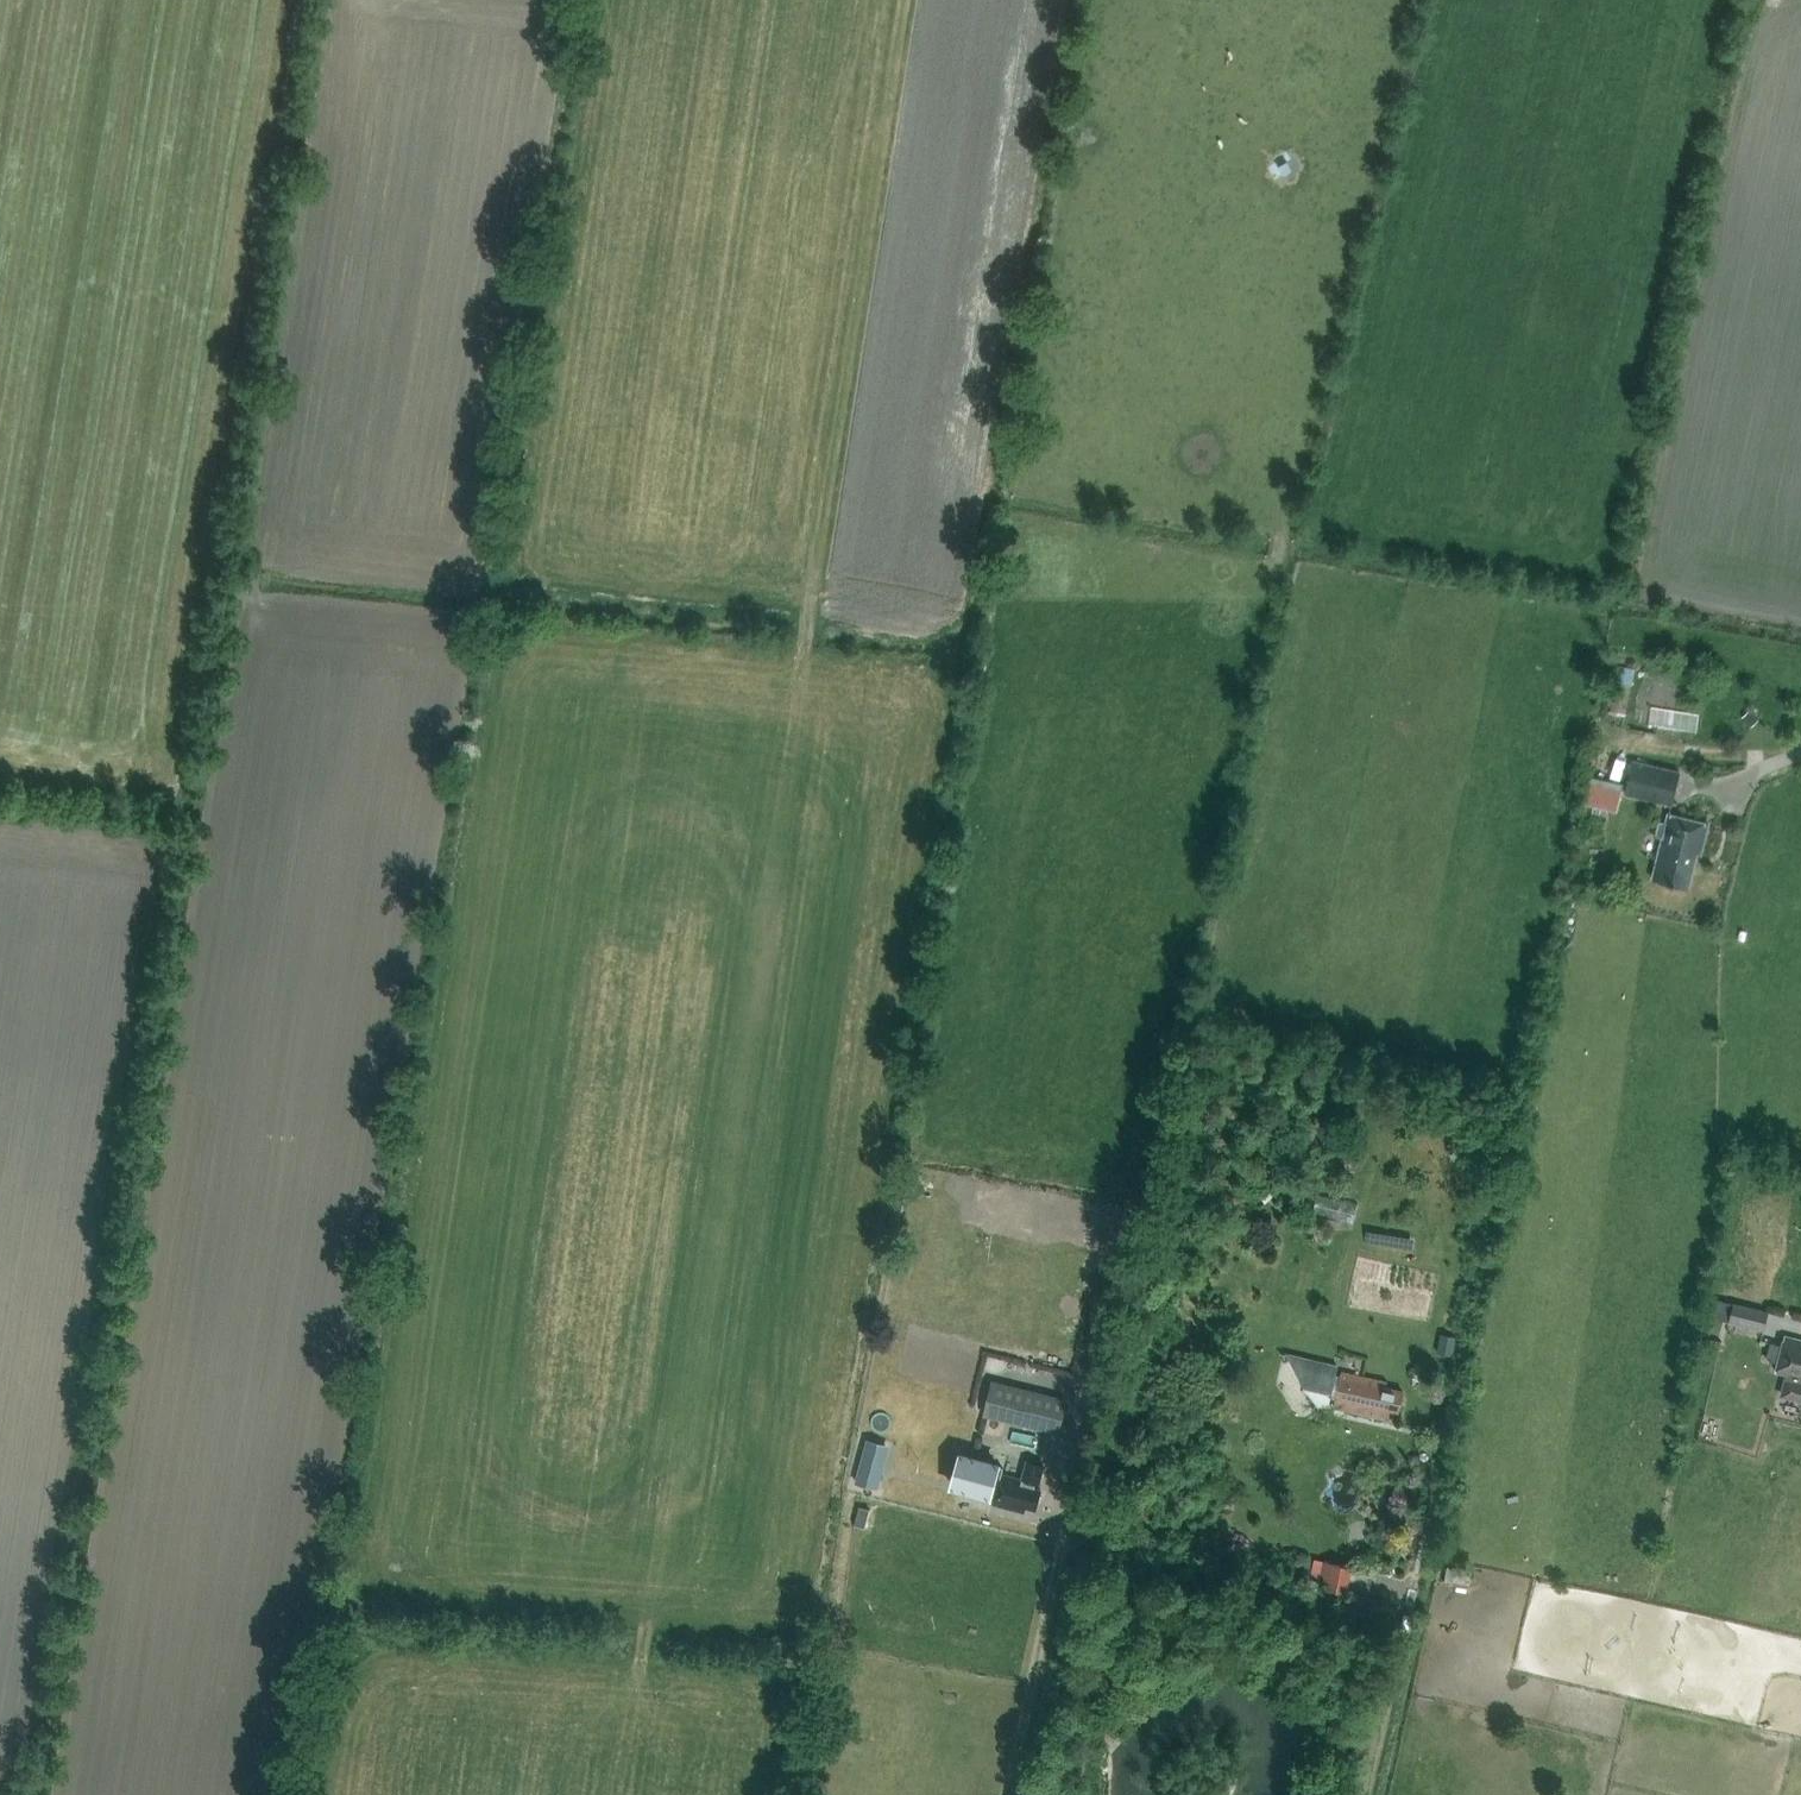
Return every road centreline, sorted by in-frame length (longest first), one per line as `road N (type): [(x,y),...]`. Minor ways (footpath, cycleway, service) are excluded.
road 1 (unclassified): [(1008,1794),(1089,1450)]

